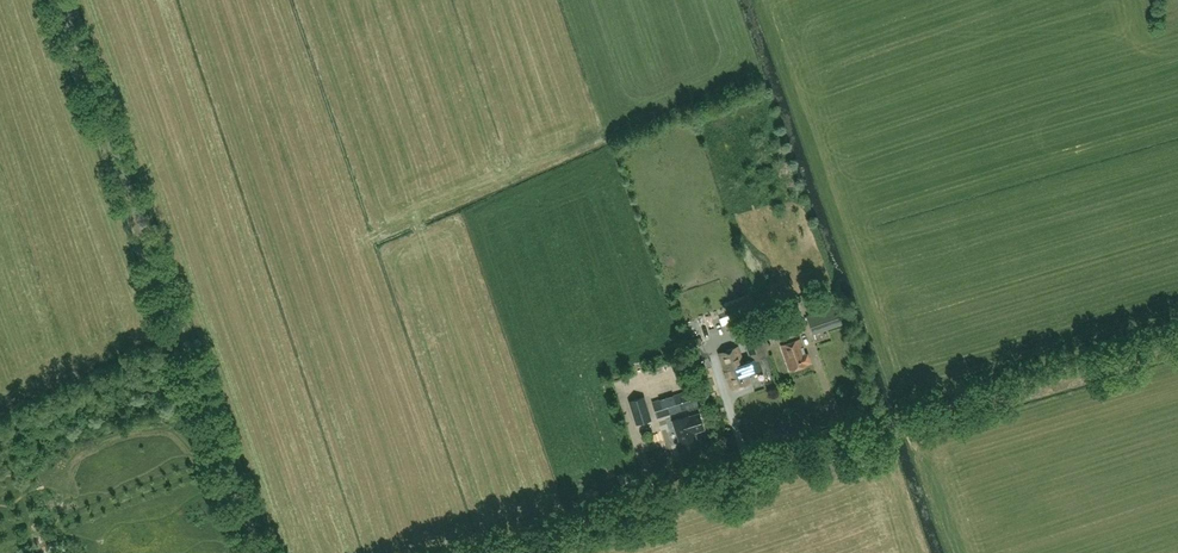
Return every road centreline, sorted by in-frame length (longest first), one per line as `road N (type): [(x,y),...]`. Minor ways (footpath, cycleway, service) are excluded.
road 1 (unclassified): [(523,552),(1177,342)]
road 2 (unclassified): [(267,552),(67,0)]

